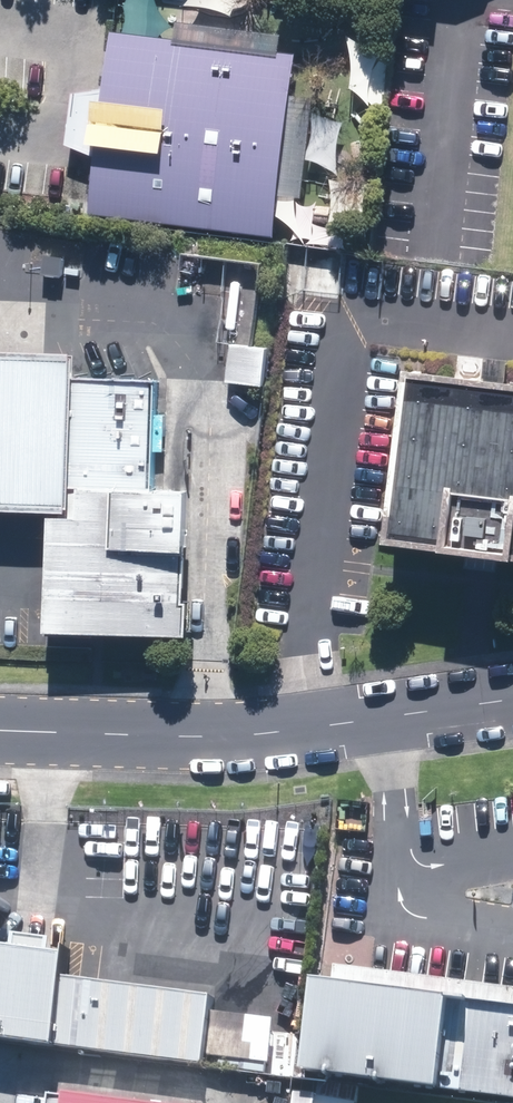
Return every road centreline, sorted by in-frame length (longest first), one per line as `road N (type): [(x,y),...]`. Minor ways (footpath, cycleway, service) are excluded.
road 1 (unclassified): [(0,731),(213,738),(512,700)]

